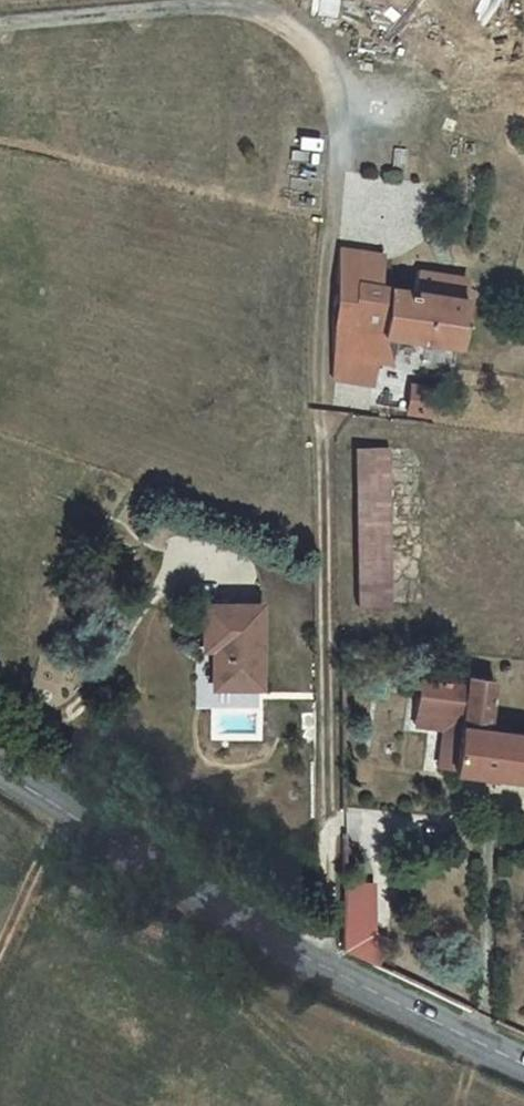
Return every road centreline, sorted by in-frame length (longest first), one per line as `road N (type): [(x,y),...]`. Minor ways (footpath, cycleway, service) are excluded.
road 1 (track): [(0,22),(198,5),(257,10),(307,38),(330,80),(336,155),(318,349),(330,972)]
road 2 (tertiary): [(0,771),(330,972),(523,1061)]
road 3 (track): [(63,810),(0,941)]

